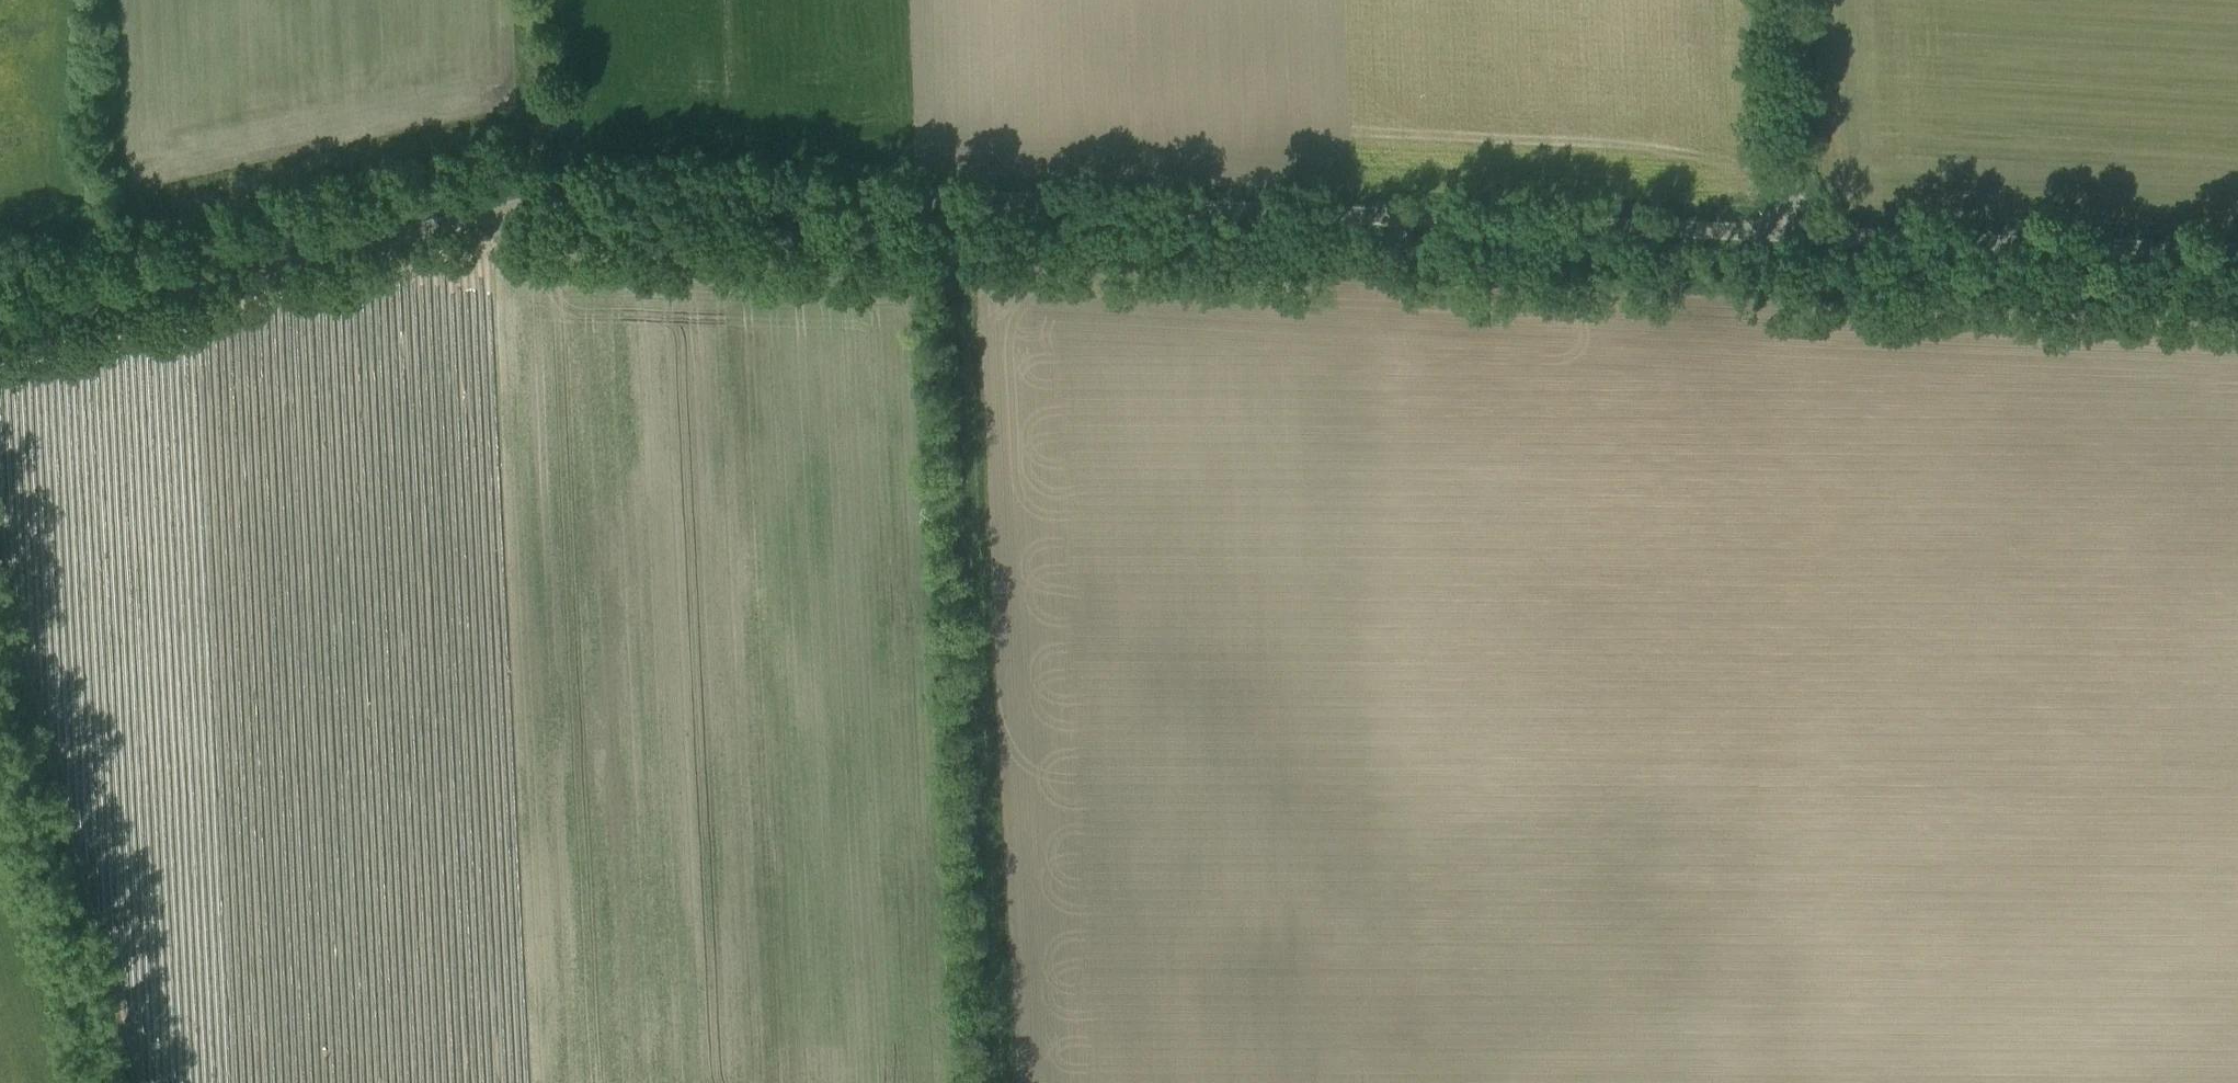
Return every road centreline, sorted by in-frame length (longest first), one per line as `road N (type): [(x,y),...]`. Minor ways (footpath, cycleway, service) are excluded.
road 1 (unclassified): [(1783,210),(606,160),(469,184),(401,209),(0,307)]
road 2 (unclassified): [(2237,237),(1783,210)]
road 3 (unclassified): [(1783,210),(1775,0)]

